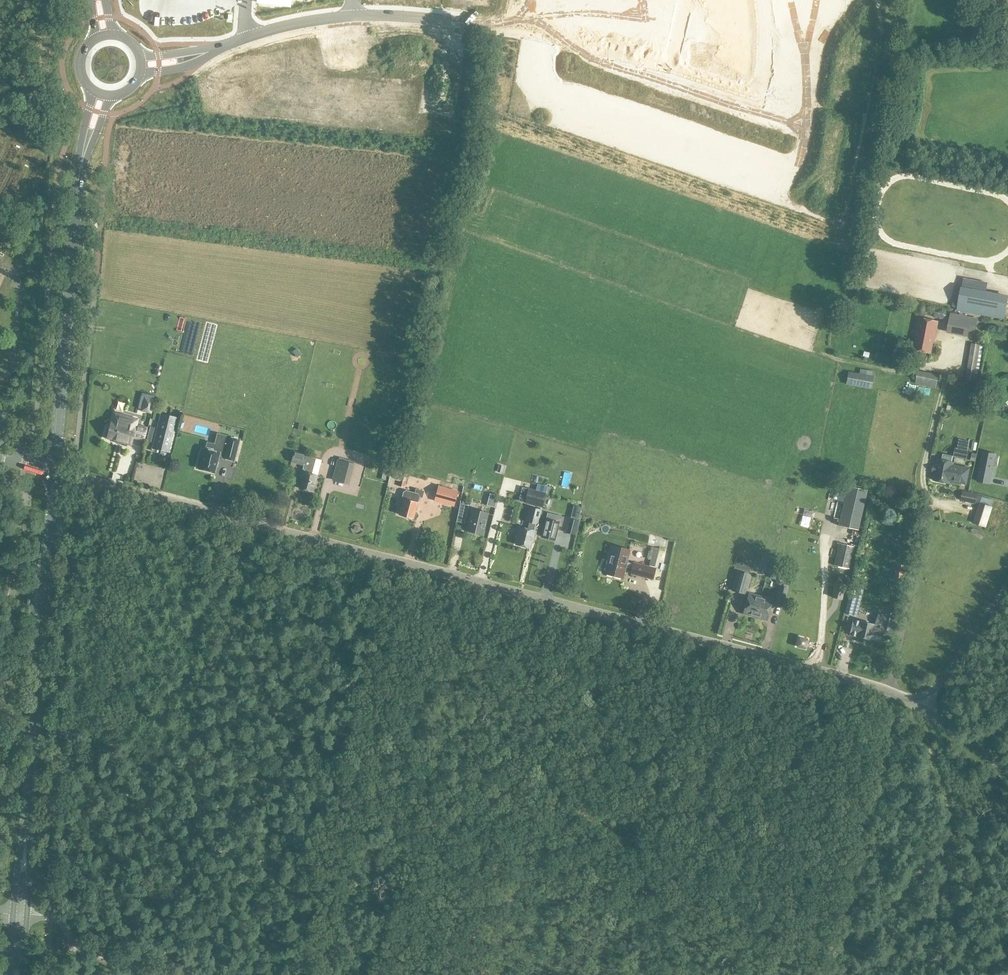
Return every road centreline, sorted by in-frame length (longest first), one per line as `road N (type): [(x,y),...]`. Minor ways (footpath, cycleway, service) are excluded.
road 1 (unclassified): [(925,712),(868,685),(55,472)]
road 2 (unclassified): [(201,52),(295,23),(401,15),(564,39),(664,70)]
road 3 (secondary): [(21,913),(55,472)]
road 4 (secondary): [(55,472),(84,151)]
road 5 (track): [(646,626),(601,767),(627,782),(642,815),(682,850),(671,903)]
road 6 (unclassified): [(664,70),(755,94),(766,44),(763,0)]
road 7 (unclassified): [(163,974),(88,951),(50,915),(21,913)]
road 8 (unclassified): [(925,712),(1007,590)]
road 9 (track): [(944,370),(878,367),(824,352)]

